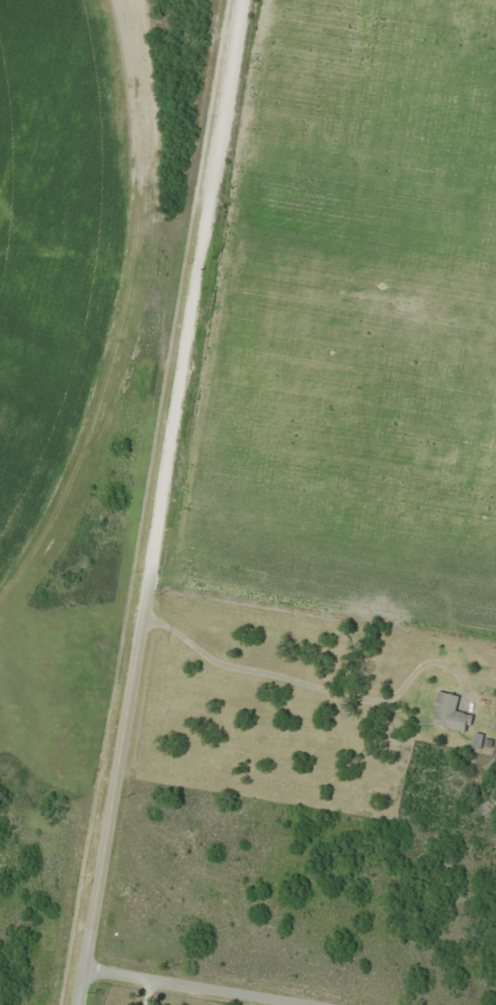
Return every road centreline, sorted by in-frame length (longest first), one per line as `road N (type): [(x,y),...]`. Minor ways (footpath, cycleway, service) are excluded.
road 1 (residential): [(83,1004),(199,327),(227,275),(222,36),(229,0)]
road 2 (track): [(495,350),(218,292)]
road 3 (track): [(495,81),(222,36)]
road 4 (residential): [(311,1004),(89,972)]

